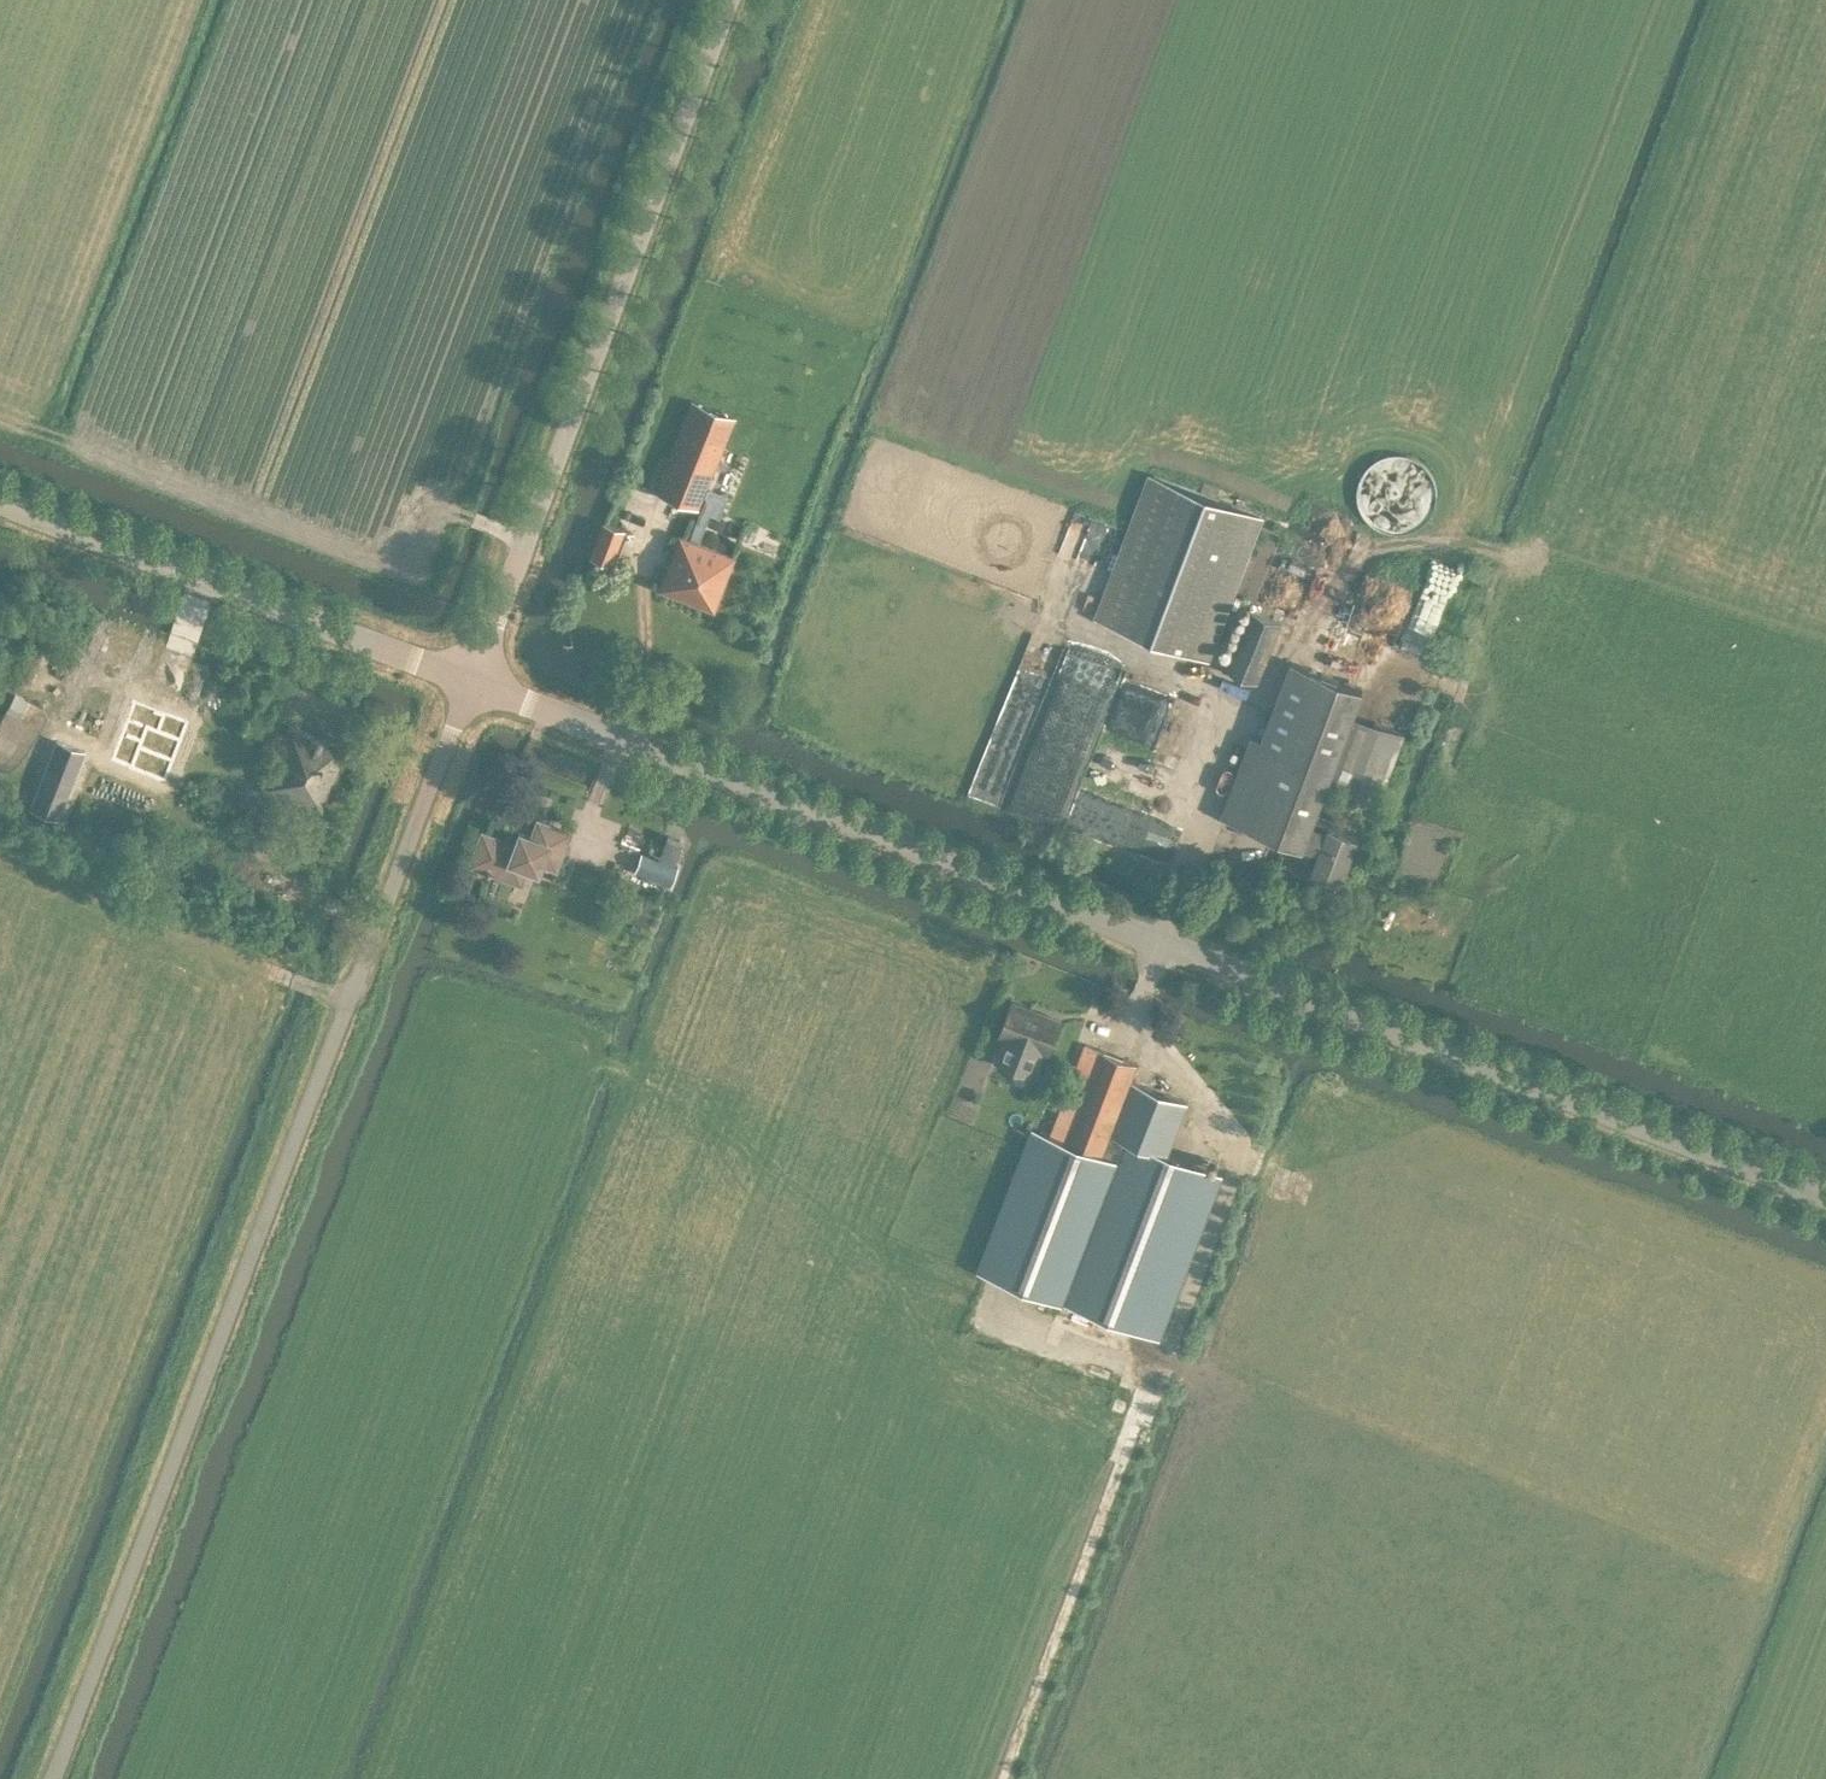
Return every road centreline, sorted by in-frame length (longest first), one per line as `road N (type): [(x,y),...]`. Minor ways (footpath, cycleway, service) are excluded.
road 1 (tertiary): [(1825,1200),(471,687)]
road 2 (unclassified): [(52,1778),(471,687)]
road 3 (unclassified): [(471,687),(731,0)]
road 4 (tertiary): [(471,687),(0,506)]

